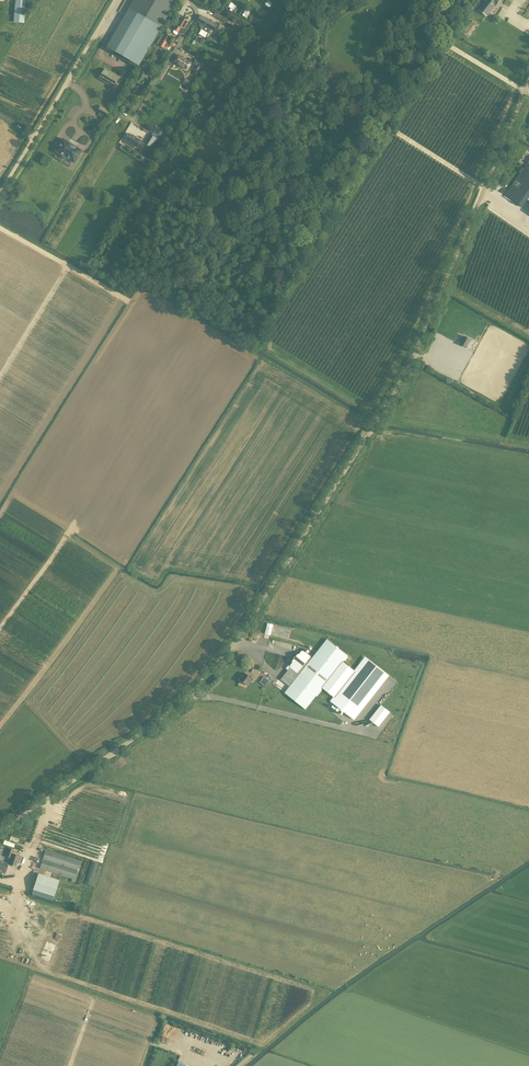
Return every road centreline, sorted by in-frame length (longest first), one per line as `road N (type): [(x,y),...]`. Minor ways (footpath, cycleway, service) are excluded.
road 1 (unclassified): [(0,828),(158,719),(247,620),(415,354),(528,82)]
road 2 (unclassified): [(0,184),(111,0)]
road 3 (unclassified): [(126,135),(193,22),(192,0)]

